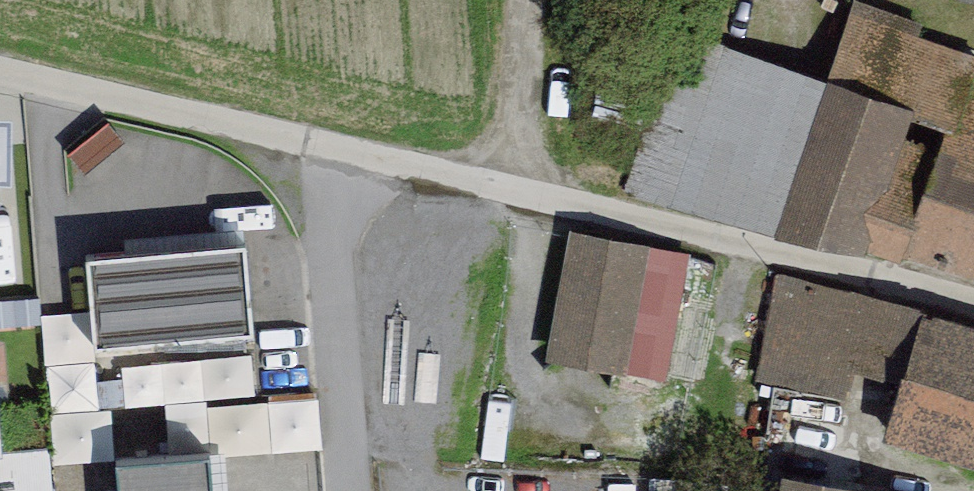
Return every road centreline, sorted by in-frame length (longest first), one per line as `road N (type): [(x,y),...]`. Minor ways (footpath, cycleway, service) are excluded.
road 1 (unclassified): [(973,313),(0,70)]

